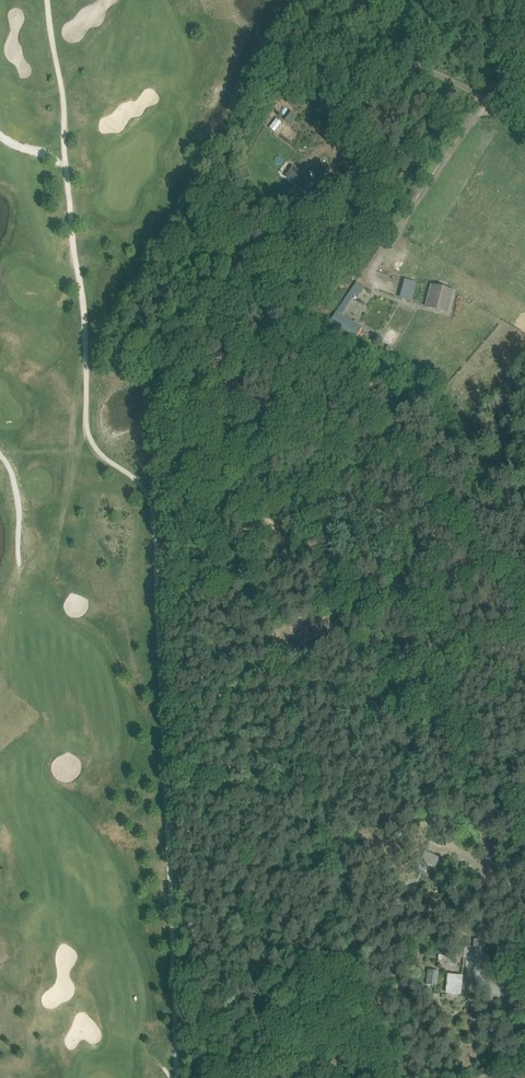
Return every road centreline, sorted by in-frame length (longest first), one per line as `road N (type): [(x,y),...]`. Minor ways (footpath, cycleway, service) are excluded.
road 1 (track): [(177,1077),(154,514),(144,489),(96,449),(86,423),(83,304),(47,0)]

